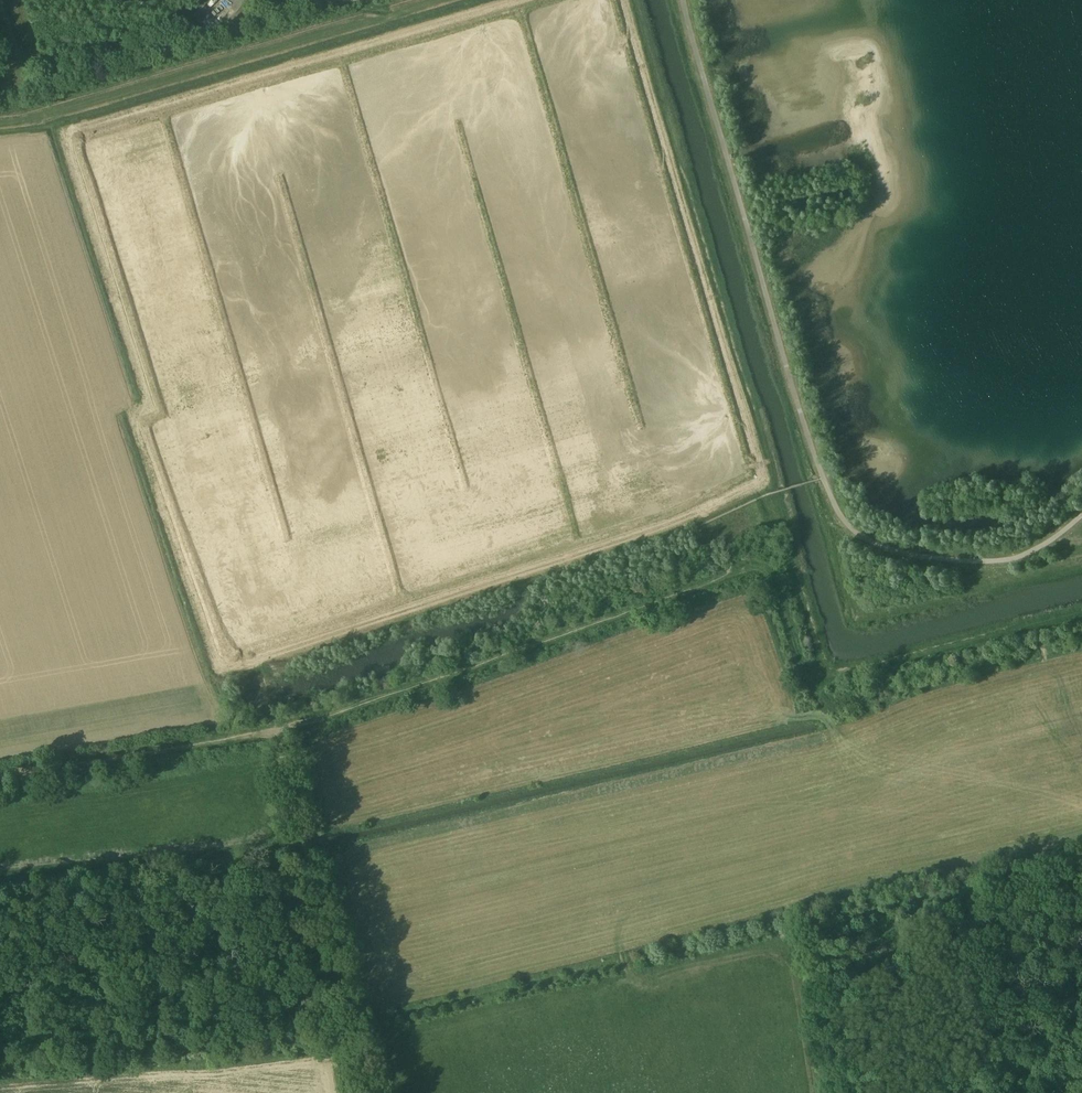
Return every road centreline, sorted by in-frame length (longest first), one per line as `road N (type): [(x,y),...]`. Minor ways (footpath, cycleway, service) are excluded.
road 1 (track): [(435,0),(26,120)]
road 2 (track): [(370,1092),(275,732)]

